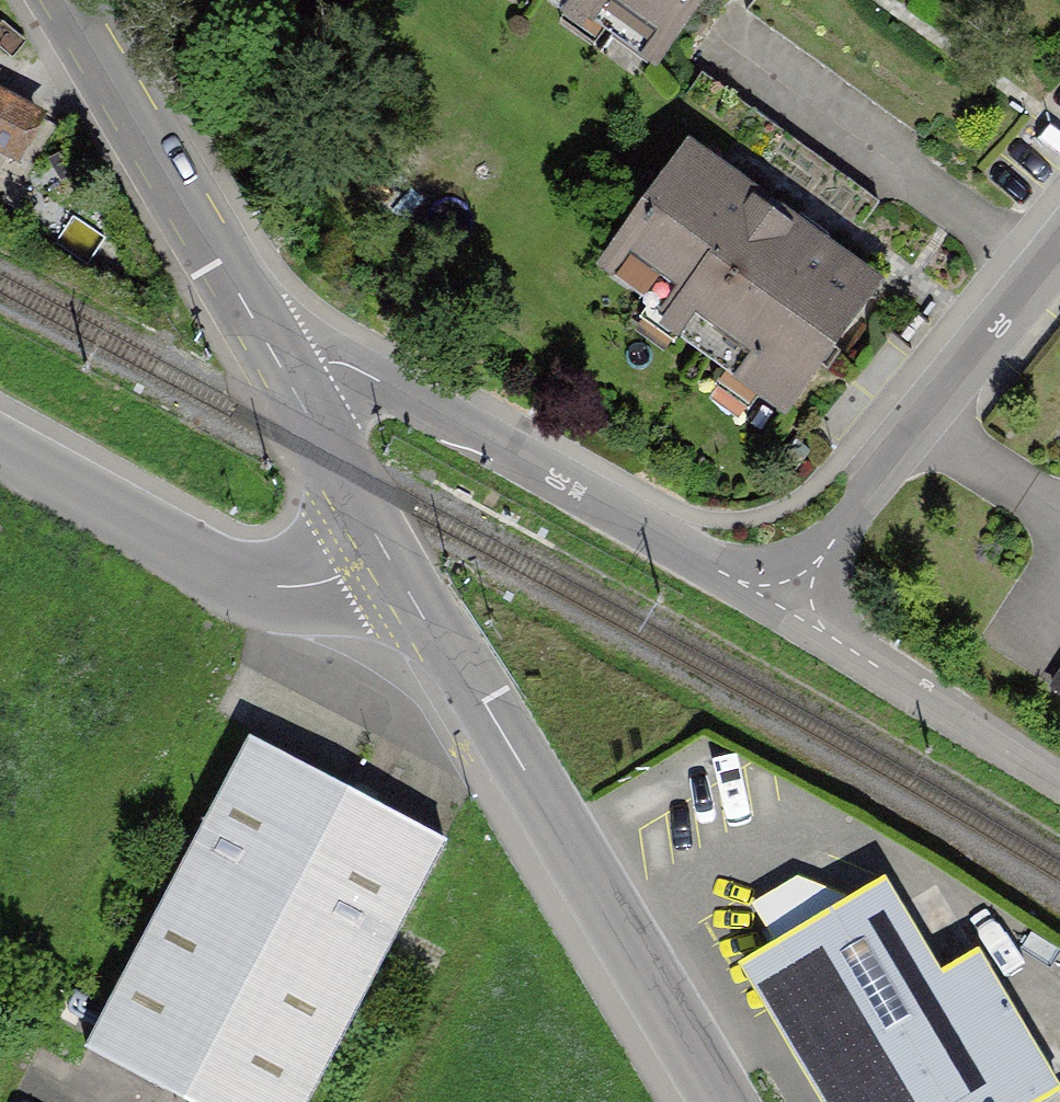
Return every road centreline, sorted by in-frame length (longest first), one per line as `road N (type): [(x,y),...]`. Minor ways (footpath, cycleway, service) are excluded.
road 1 (tertiary): [(385,549),(714,1101)]
road 2 (residential): [(792,596),(735,580),(348,363),(322,364),(289,379)]
road 3 (tertiary): [(67,0),(289,379)]
road 4 (residential): [(1059,253),(792,596)]
road 5 (unclassified): [(0,450),(222,574),(285,589),(310,585),(385,549)]
road 6 (residential): [(792,596),(835,638),(1059,783)]
road 7 (tertiary): [(289,379),(385,549)]

